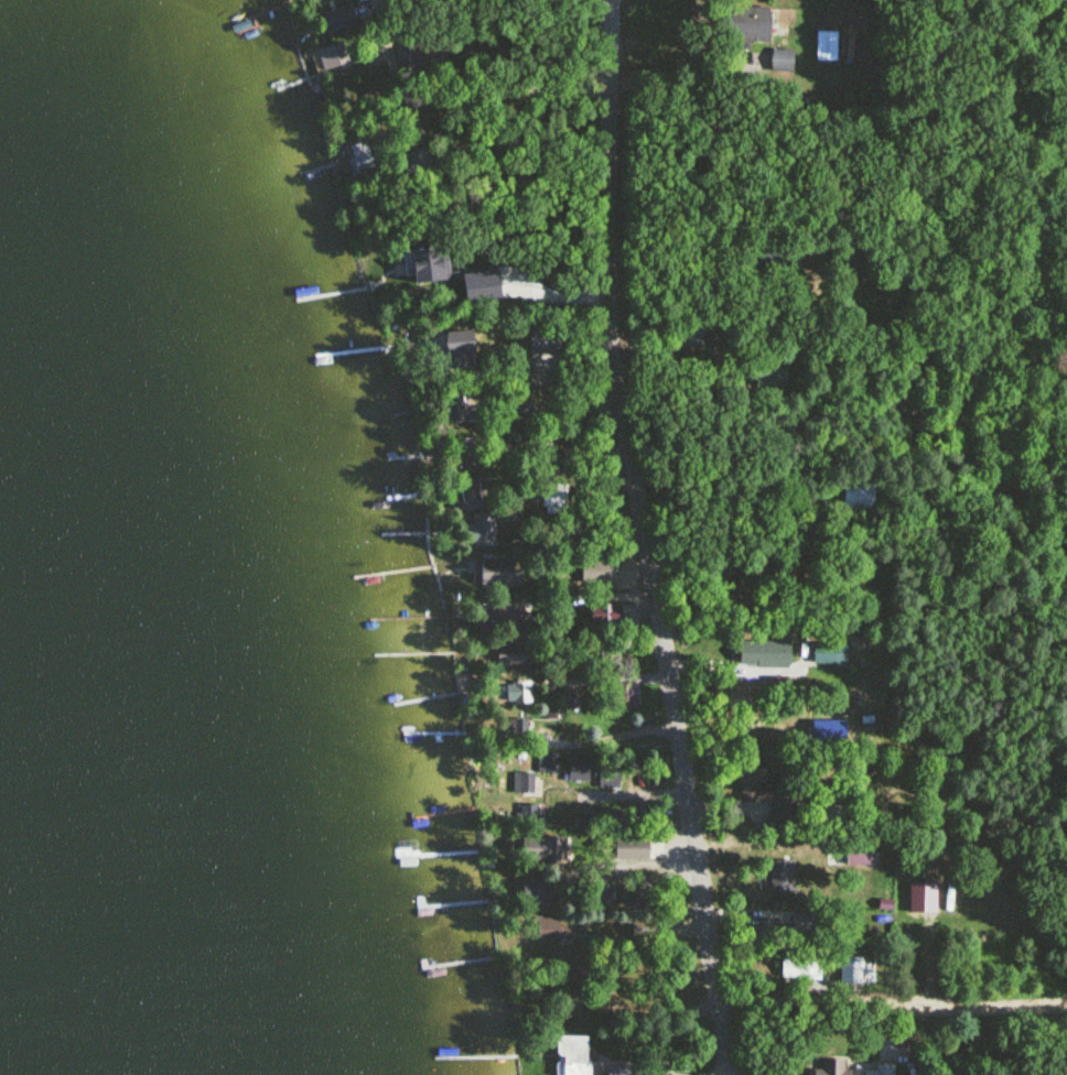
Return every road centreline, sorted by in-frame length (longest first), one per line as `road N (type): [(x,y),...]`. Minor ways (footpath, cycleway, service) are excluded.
road 1 (residential): [(736,1074),(617,393),(610,304),(613,0)]
road 2 (residential): [(1066,1008),(935,1017),(720,1005)]
road 3 (residential): [(612,90),(494,87),(410,97)]

